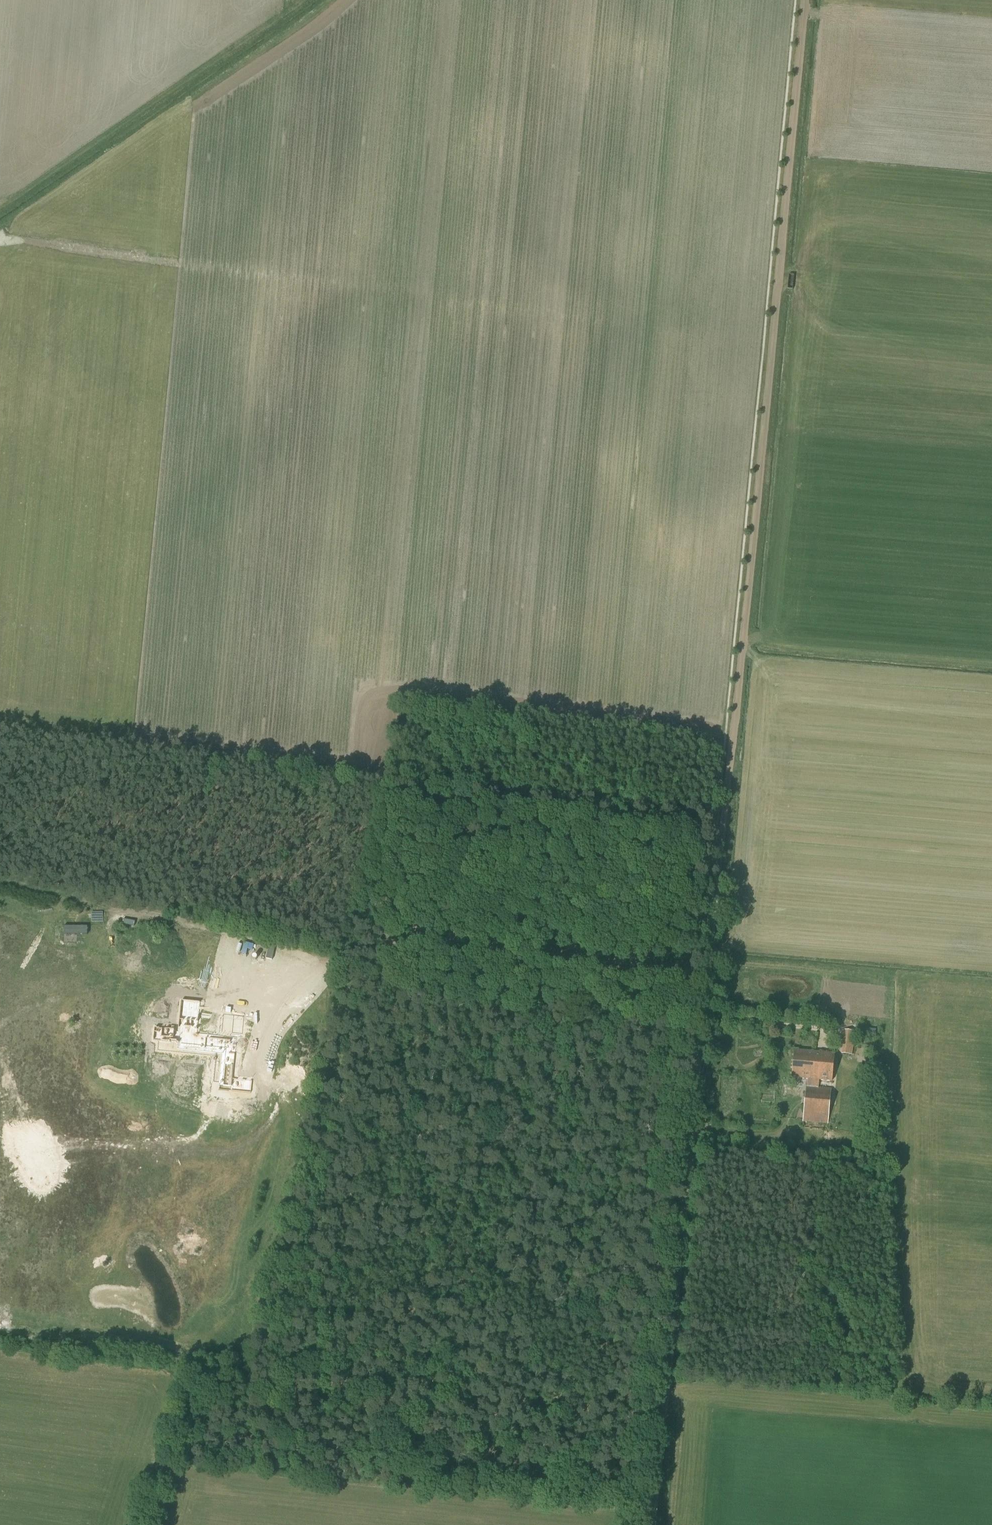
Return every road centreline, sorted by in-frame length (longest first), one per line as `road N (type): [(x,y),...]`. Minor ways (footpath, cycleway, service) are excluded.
road 1 (track): [(803,0),(701,1041)]
road 2 (unclassified): [(654,1524),(701,1041)]

